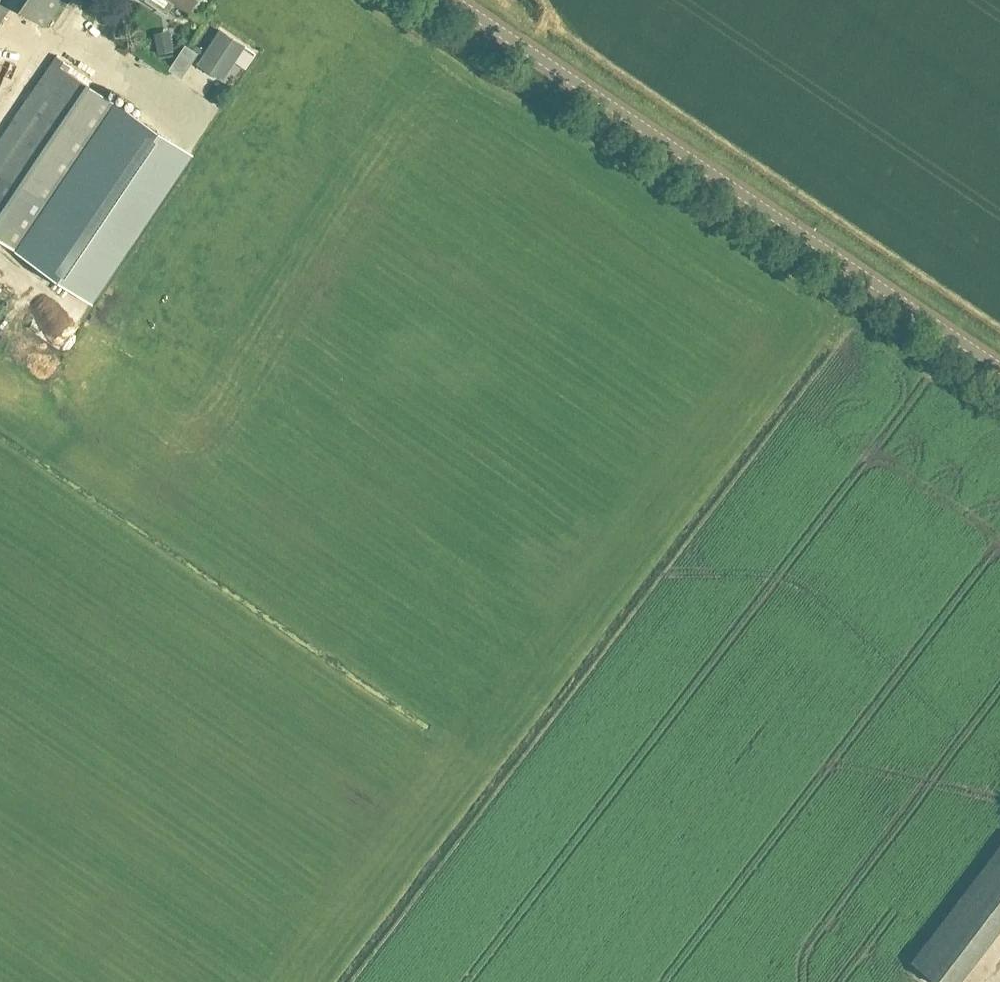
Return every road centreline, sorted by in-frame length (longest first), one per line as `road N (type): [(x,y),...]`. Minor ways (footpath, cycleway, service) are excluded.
road 1 (tertiary): [(999,366),(447,0)]

